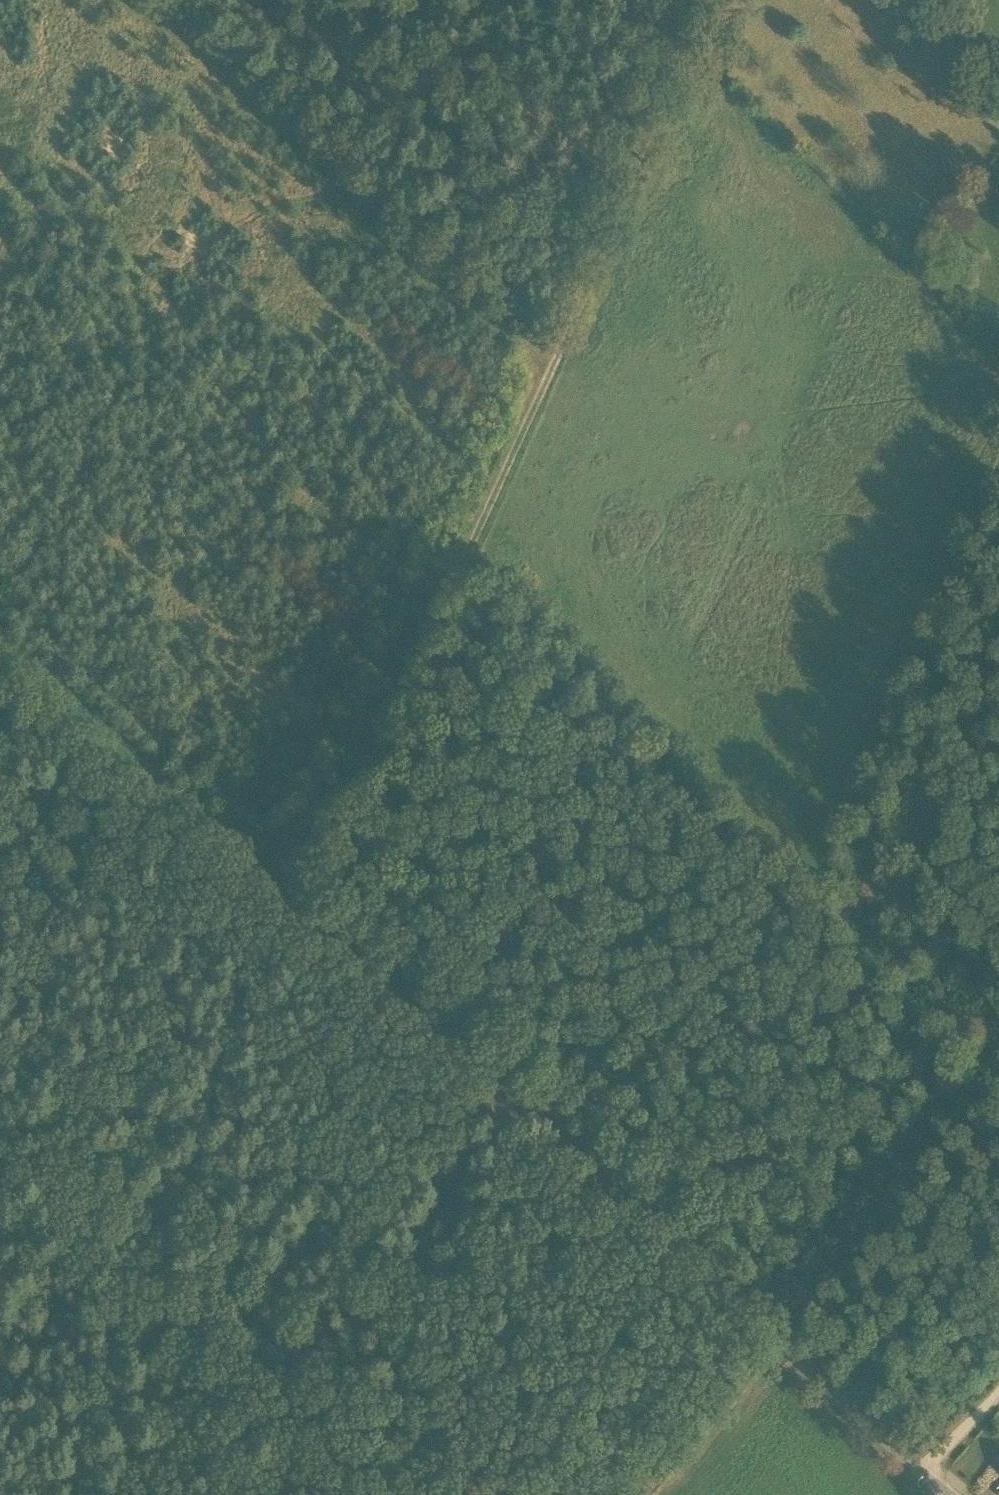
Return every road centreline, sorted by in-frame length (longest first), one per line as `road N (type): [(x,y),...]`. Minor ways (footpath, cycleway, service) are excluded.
road 1 (unclassified): [(951,1494),(0,672)]
road 2 (track): [(290,922),(421,674),(733,0)]
road 3 (track): [(561,373),(142,0)]

